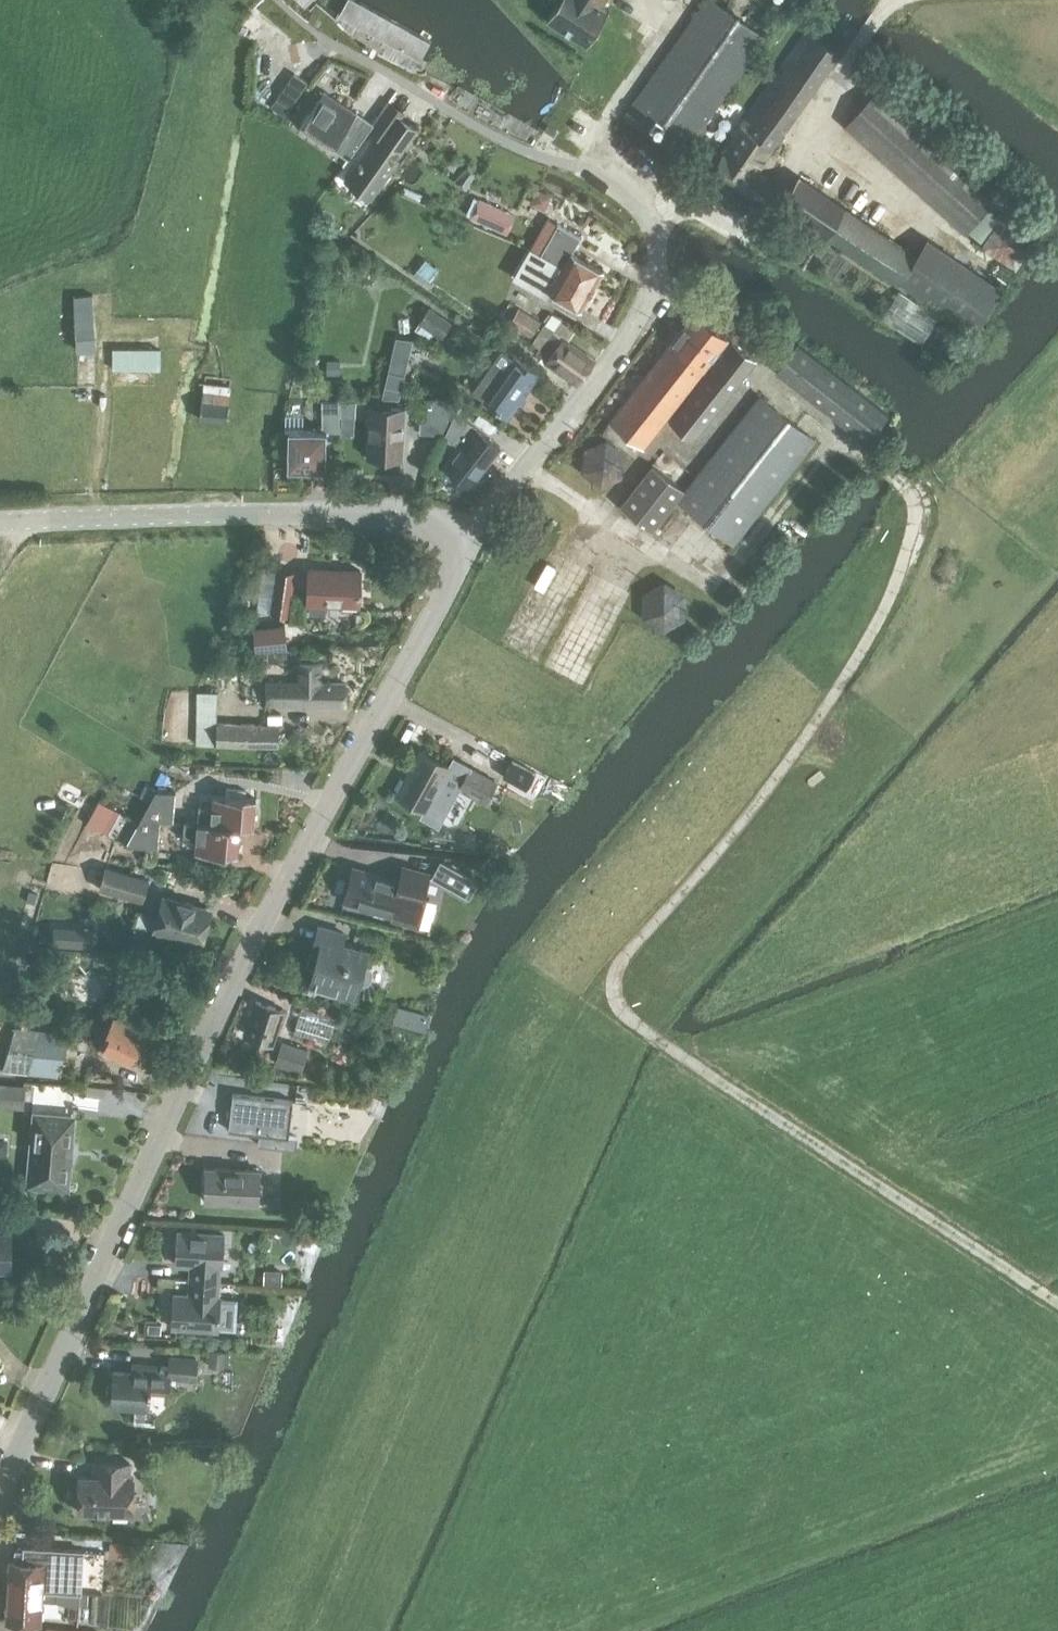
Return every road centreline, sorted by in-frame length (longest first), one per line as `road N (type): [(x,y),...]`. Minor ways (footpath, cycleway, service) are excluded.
road 1 (track): [(915,496),(921,516),(906,559),(842,685),(730,838),(614,972),(616,1004),(694,1065),(1057,1303)]
road 2 (residential): [(0,1486),(255,937),(470,543)]
road 3 (residential): [(470,543),(597,380),(652,288),(660,253),(645,205),(611,179),(567,163)]
road 4 (residential): [(0,520),(336,509),(420,520),(470,543)]

